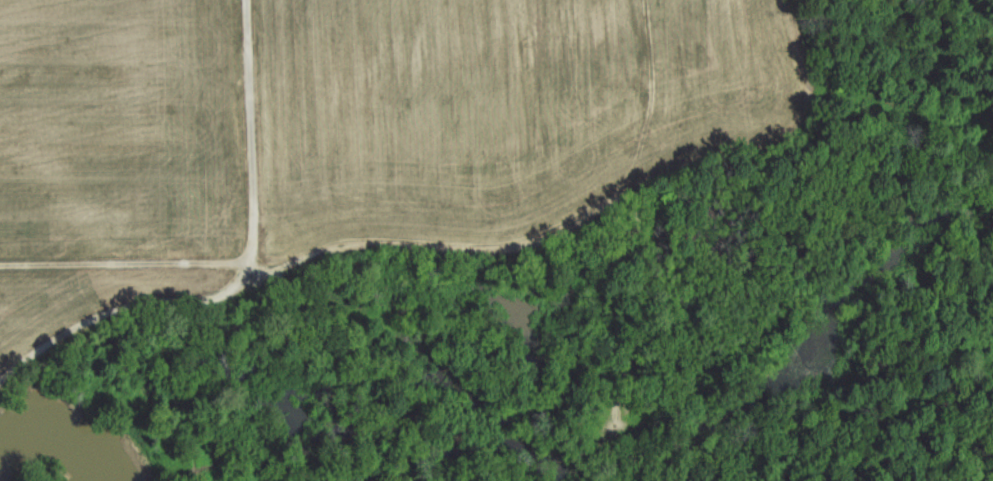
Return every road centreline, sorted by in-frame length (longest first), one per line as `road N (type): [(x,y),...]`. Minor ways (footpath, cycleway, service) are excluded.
road 1 (track): [(245,281),(351,249),(528,248),(676,168)]
road 2 (track): [(250,258),(245,281),(225,297),(116,314),(0,384)]
road 3 (track): [(249,0),(256,245),(250,258)]
road 4 (track): [(250,258),(0,267)]
road 5 (track): [(628,196),(643,219),(650,255),(619,415)]

